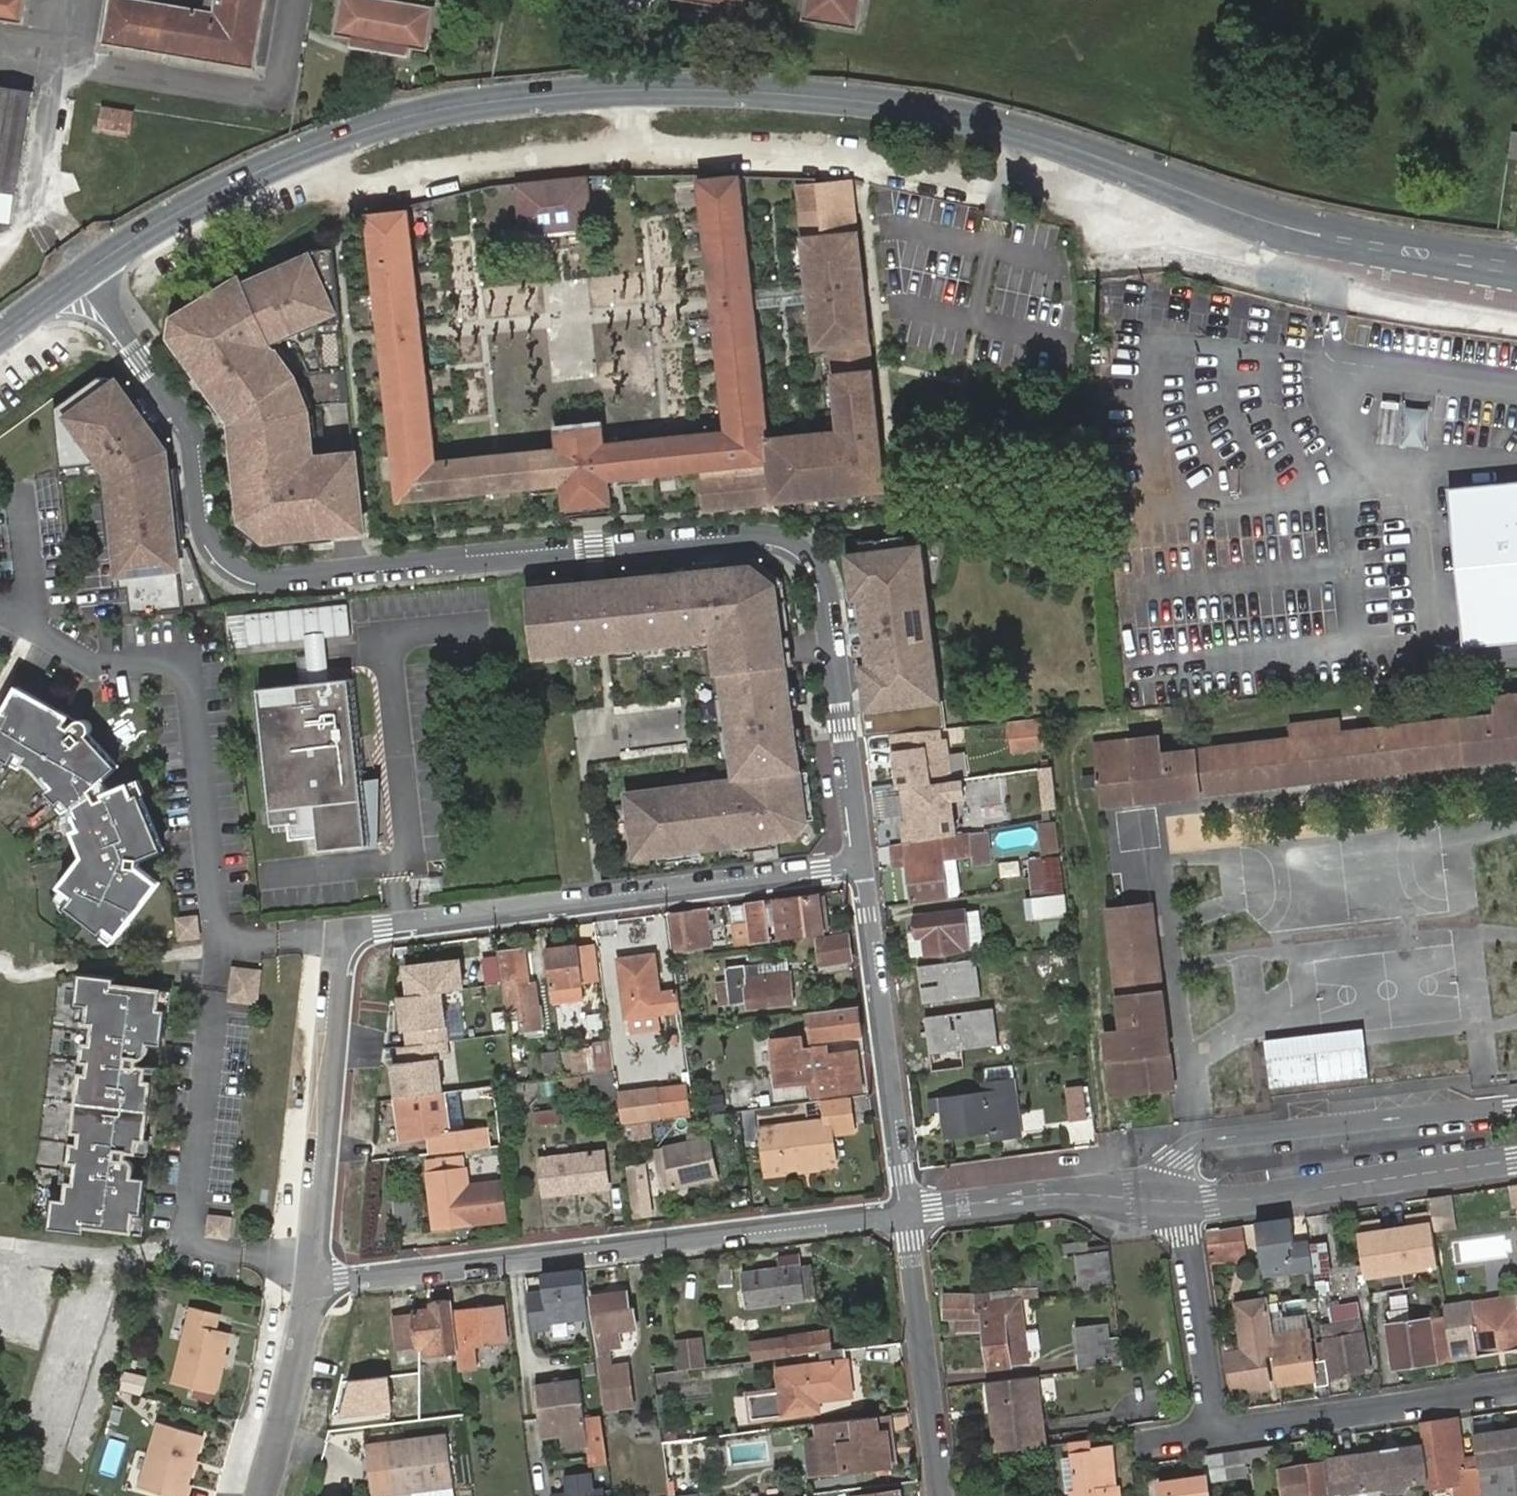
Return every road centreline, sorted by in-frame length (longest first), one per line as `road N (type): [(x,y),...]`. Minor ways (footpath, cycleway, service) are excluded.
road 1 (tertiary): [(1277,224),(1024,129),(862,98),(686,90),(509,99),(351,132),(212,194),(77,277)]
road 2 (residential): [(864,865),(822,580),(801,551),(762,537),(467,563),(238,572),(220,560),(199,522),(185,425),(77,277)]
road 3 (residential): [(864,865),(385,925),(350,937),(341,956),(317,1259)]
road 4 (residential): [(316,1278),(904,1211)]
road 5 (residential): [(904,1211),(864,865)]
road 6 (residential): [(1516,1160),(1211,1203),(1171,1201)]
road 7 (residential): [(1516,1386),(1219,1429)]
road 8 (residential): [(941,1495),(904,1211)]
road 9 (residential): [(1171,1201),(1076,1193),(904,1211)]
road 10 (tertiary): [(1277,224),(1343,258),(1516,291)]
road 11 (tertiary): [(1516,254),(1322,224),(1277,224)]
road 12 (residential): [(1219,1429),(1190,1235),(1171,1201)]
road 13 (residential): [(262,1495),(316,1278)]

